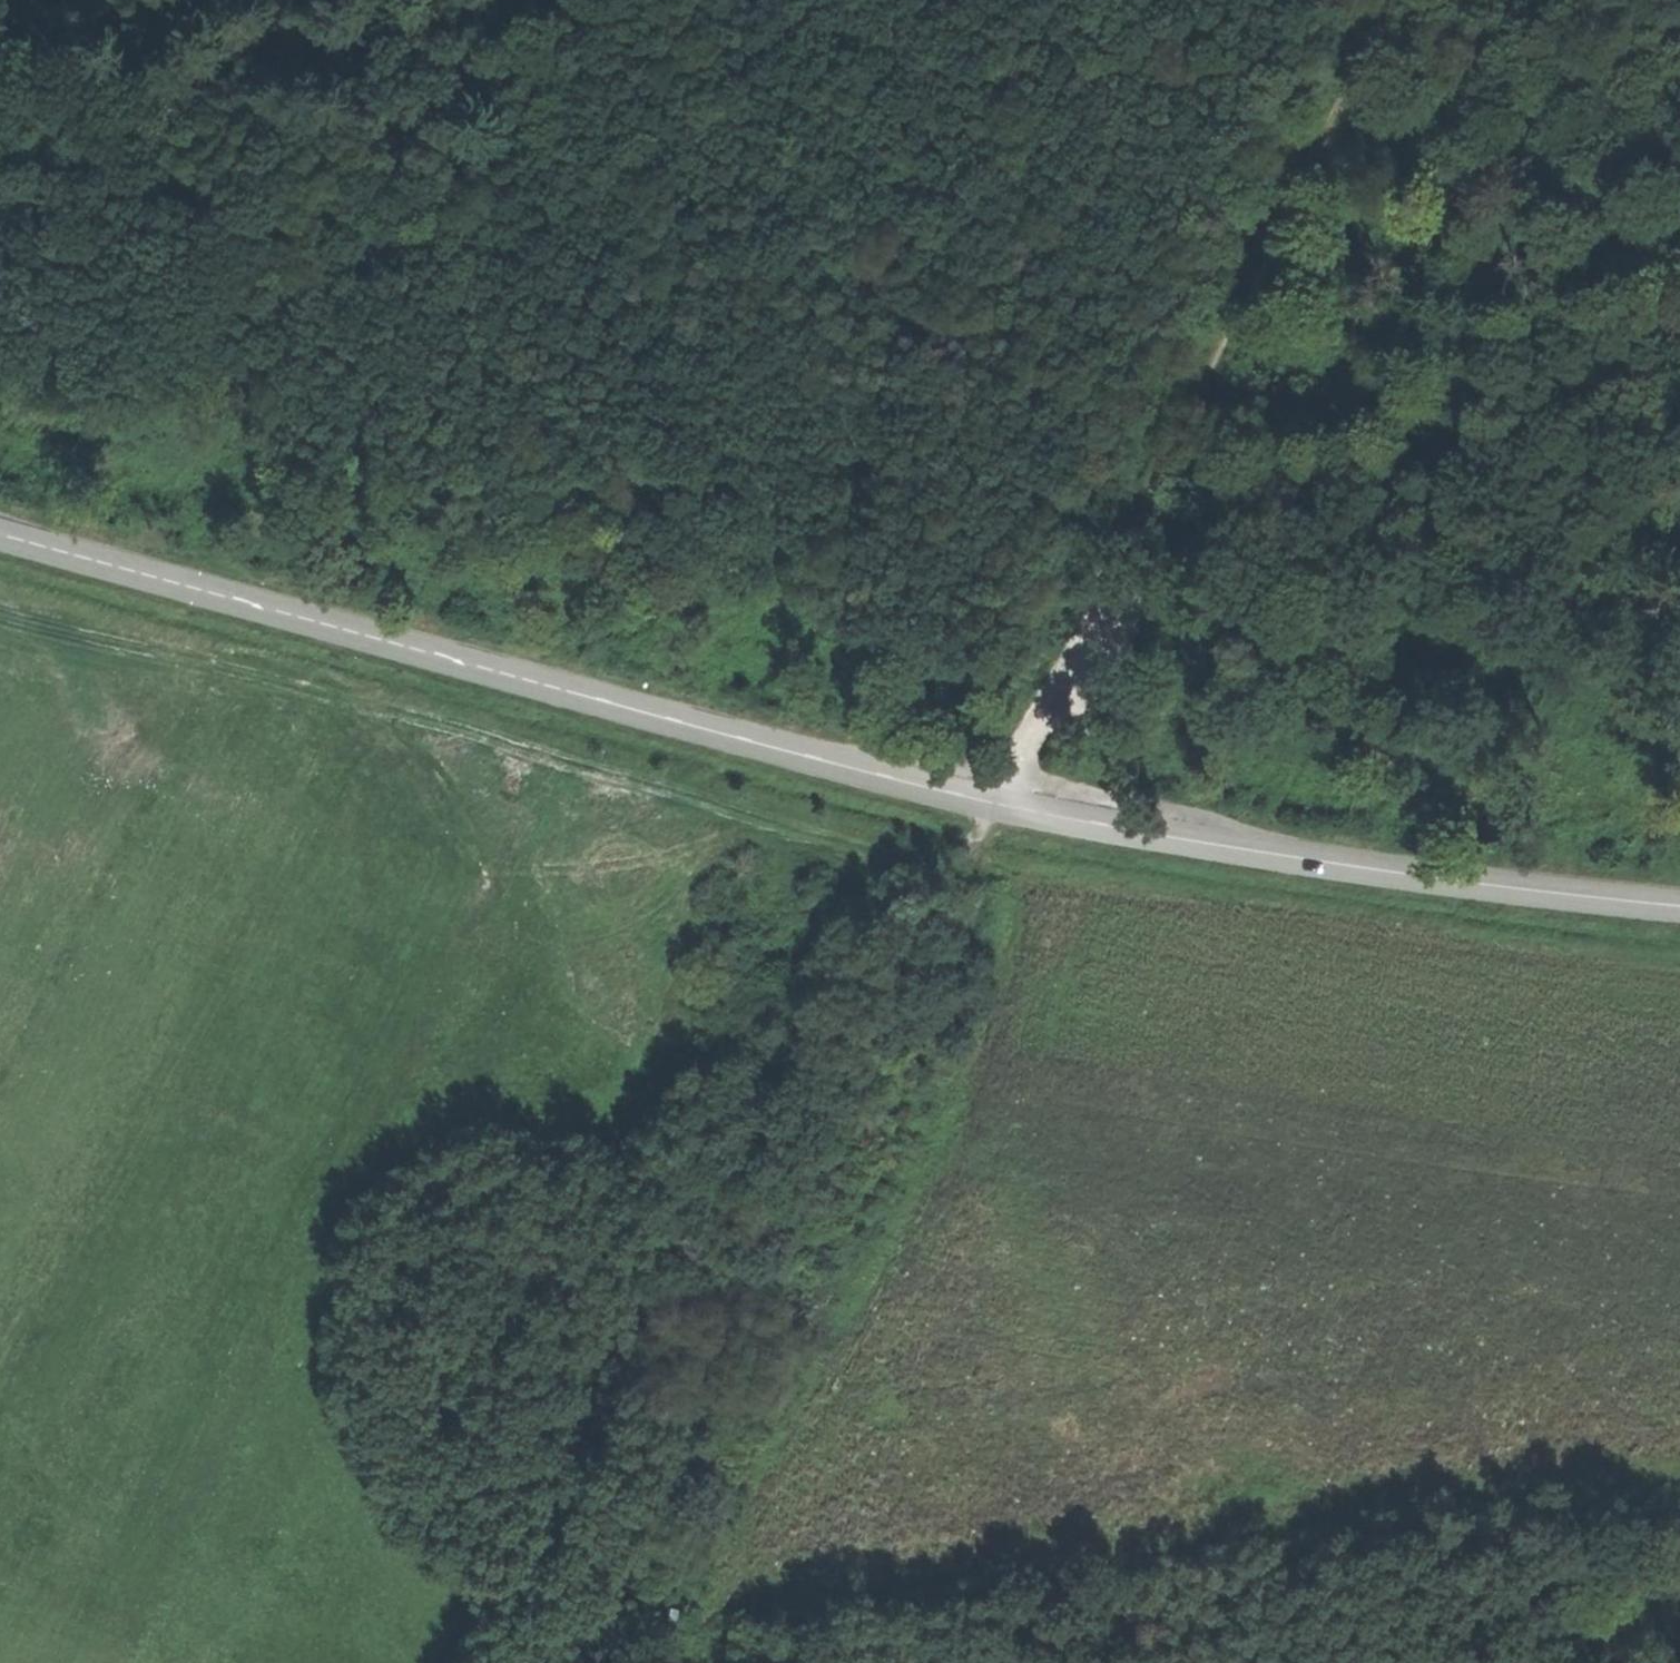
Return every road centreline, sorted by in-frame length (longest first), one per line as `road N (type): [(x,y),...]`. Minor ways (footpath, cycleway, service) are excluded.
road 1 (tertiary): [(0,530),(1019,792),(1679,898)]
road 2 (track): [(1019,792),(616,1662)]
road 3 (track): [(1019,792),(1379,0)]

